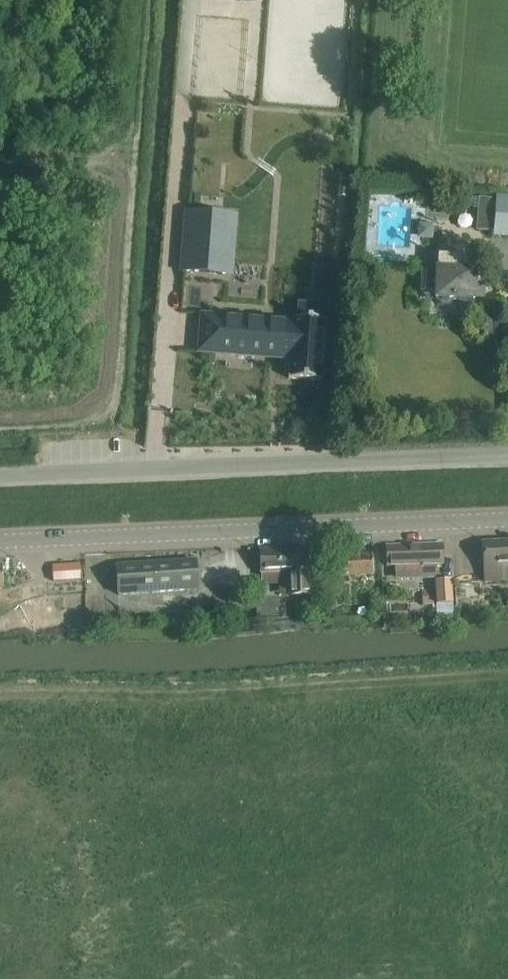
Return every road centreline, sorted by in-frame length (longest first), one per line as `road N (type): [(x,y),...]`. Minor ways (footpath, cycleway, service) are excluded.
road 1 (tertiary): [(0,541),(507,519)]
road 2 (unclassified): [(0,476),(507,455)]

